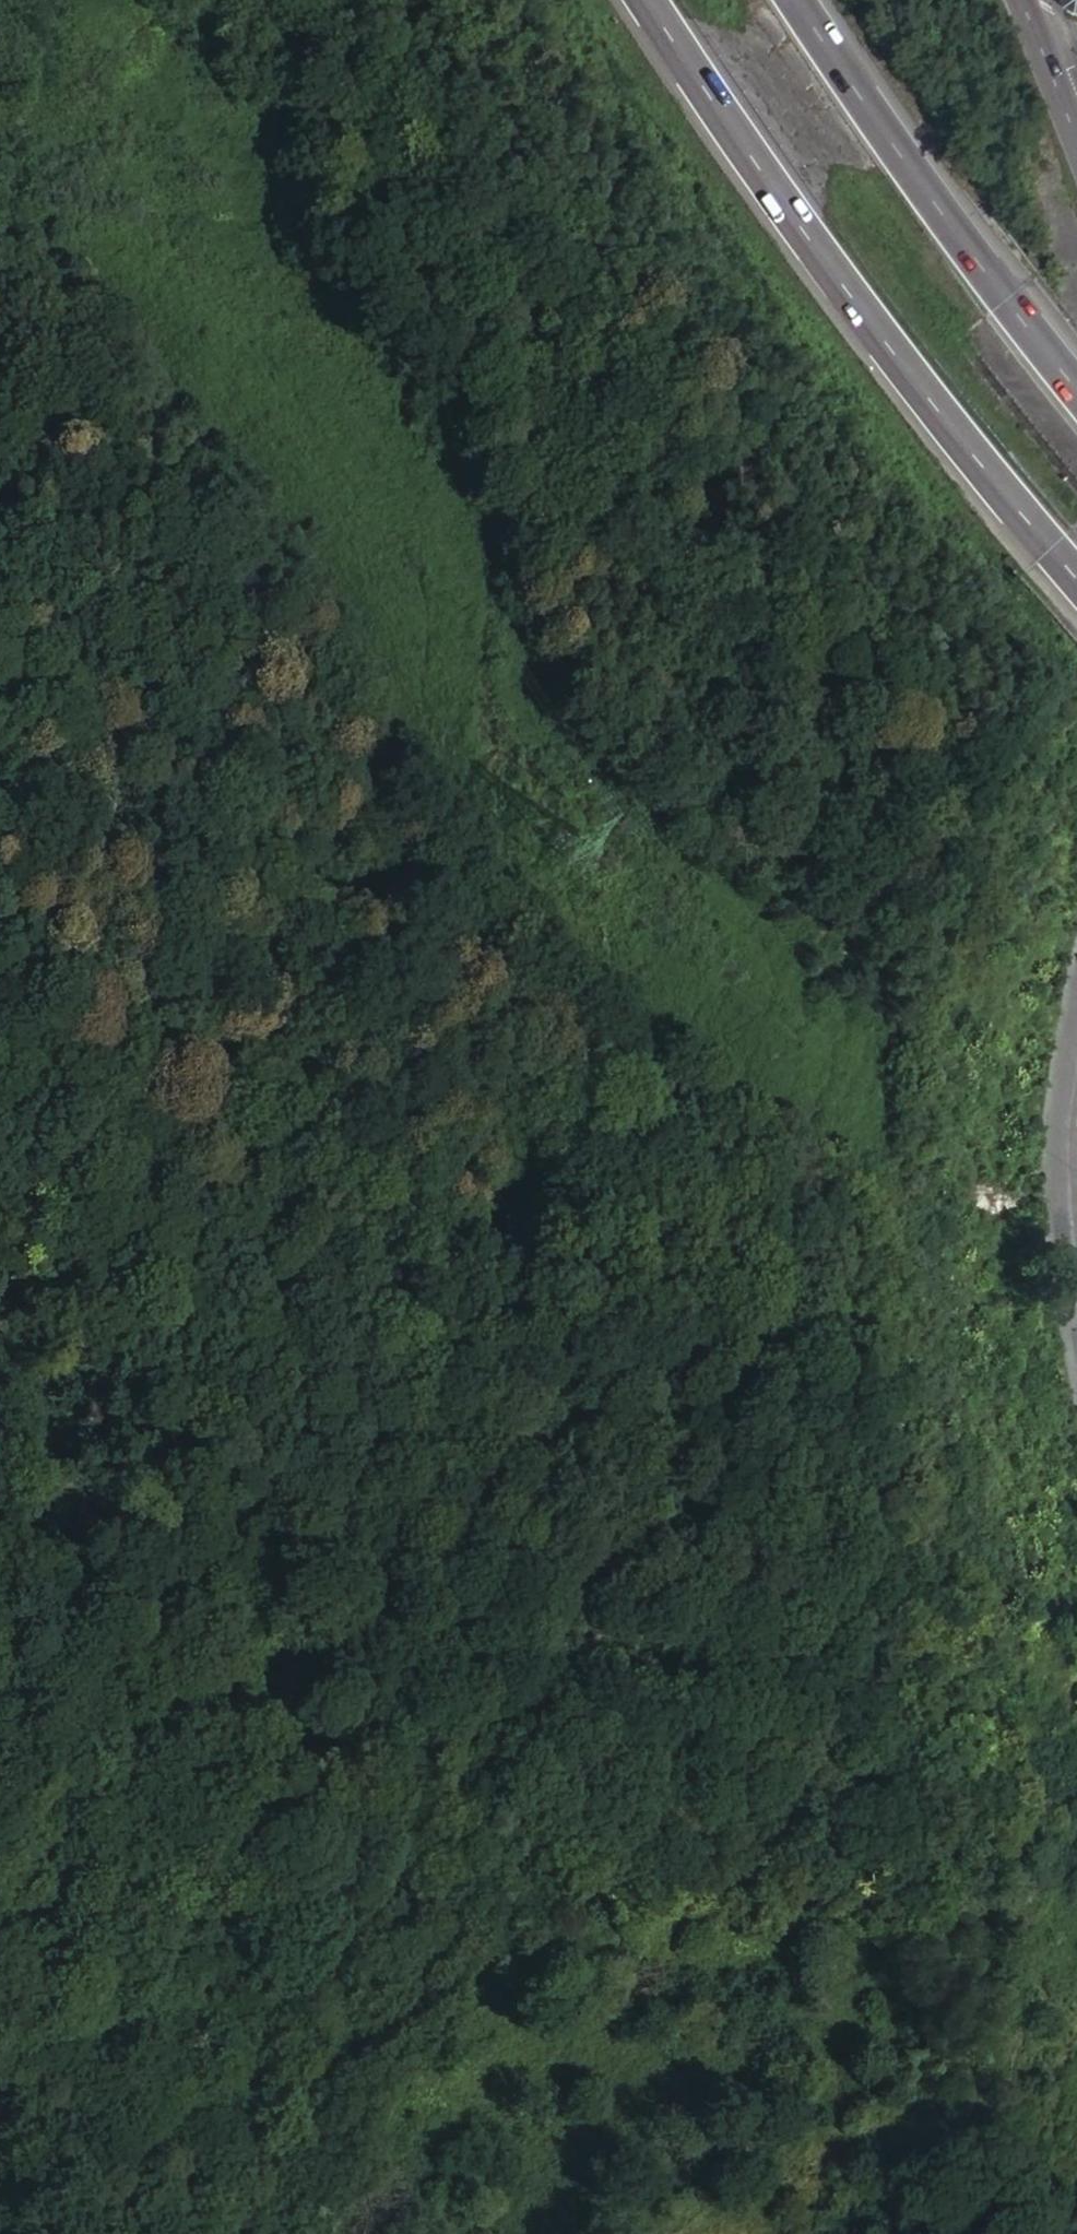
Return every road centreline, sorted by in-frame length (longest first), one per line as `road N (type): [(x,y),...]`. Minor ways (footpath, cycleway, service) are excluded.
road 1 (track): [(0,480),(134,585),(258,668),(330,759),(364,845),(401,966),(467,1752),(298,1894),(239,1978),(105,2136),(49,2233)]
road 2 (motorway): [(643,0),(742,154),(1076,566)]
road 3 (motorway): [(1076,368),(850,82),(799,0)]
road 4 (unclassified): [(1076,1364),(1059,1267),(1053,1120),(1076,983)]
road 5 (tertiary): [(1076,148),(1012,0)]

